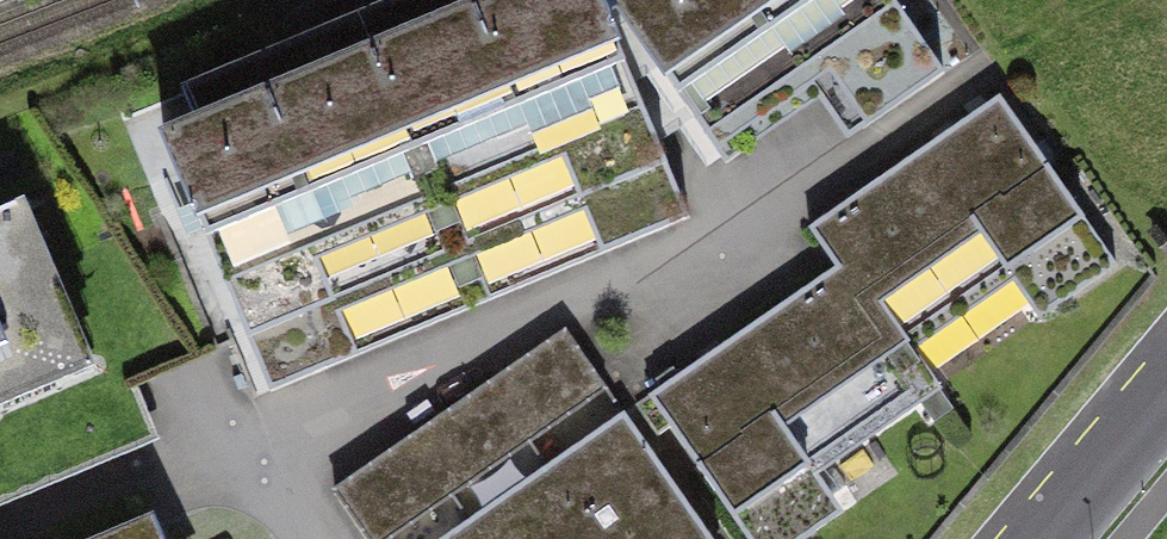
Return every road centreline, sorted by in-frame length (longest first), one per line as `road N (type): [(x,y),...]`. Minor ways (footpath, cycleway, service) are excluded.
road 1 (residential): [(852,163),(729,244),(266,465),(318,538)]
road 2 (primary): [(1166,393),(1043,538)]

